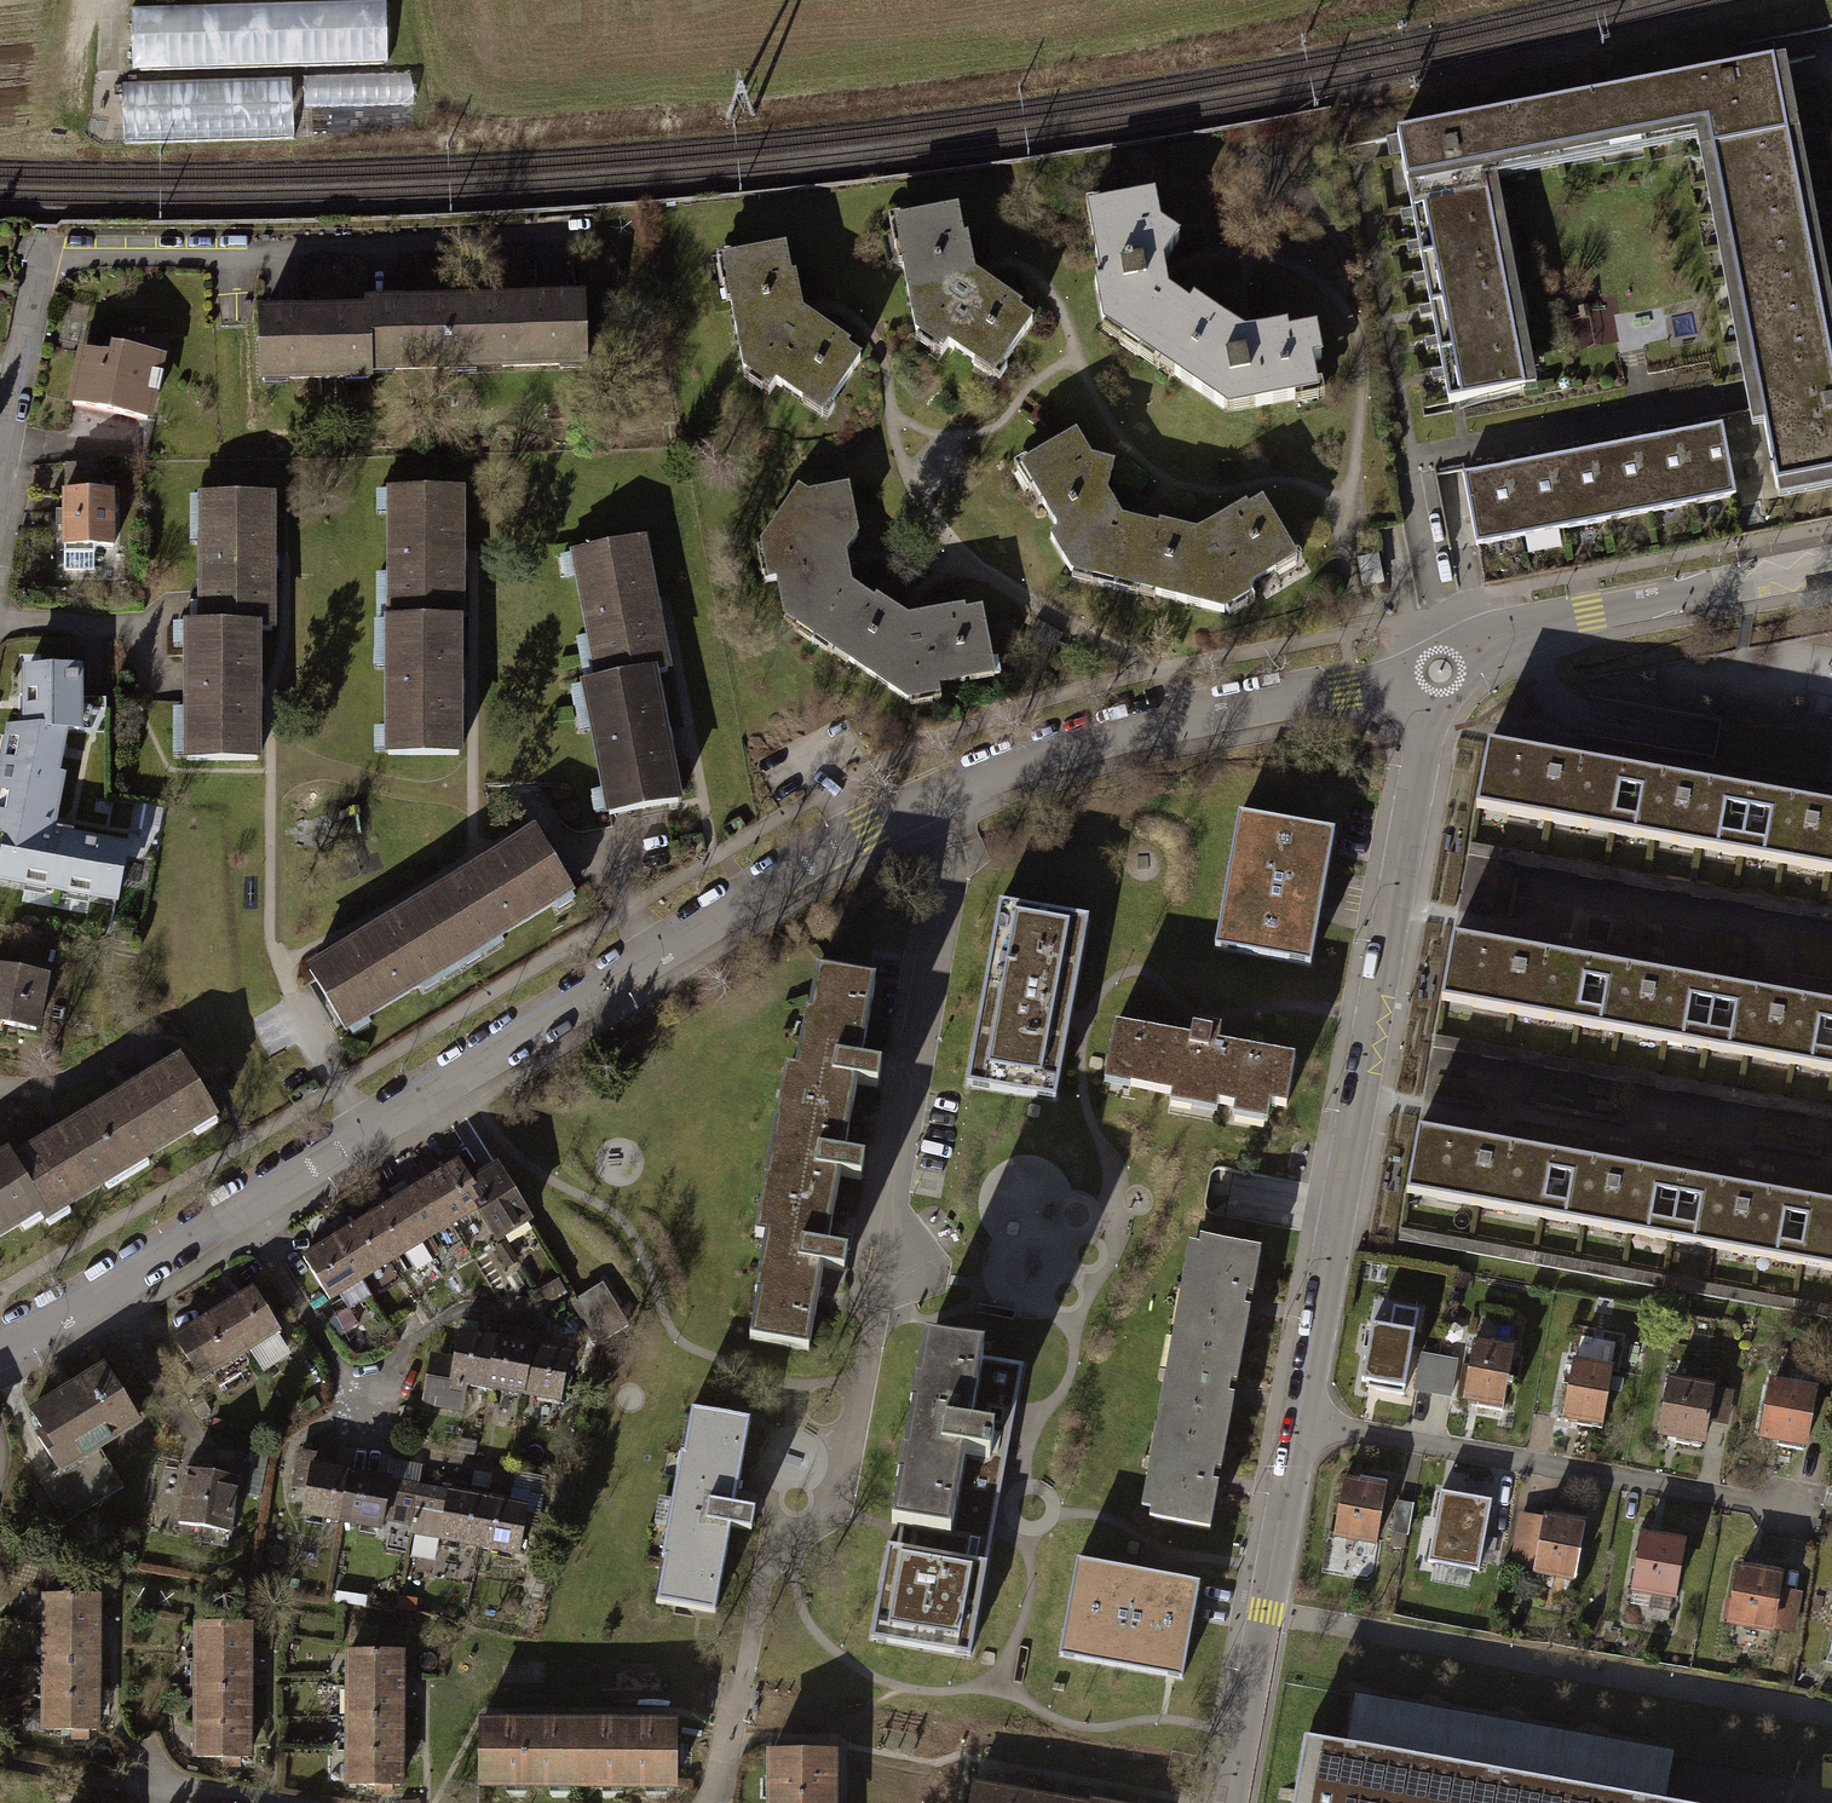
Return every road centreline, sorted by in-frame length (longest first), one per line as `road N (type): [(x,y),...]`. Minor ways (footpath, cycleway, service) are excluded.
road 1 (residential): [(1432,671),(1189,710),(927,794),(648,952),(0,1349)]
road 2 (residential): [(1432,671),(1300,1423)]
road 3 (residential): [(1300,1423),(1795,1510)]
road 4 (residential): [(1831,564),(1521,627),(1432,671)]
road 5 (residential): [(1232,1802),(1300,1423)]
road 6 (residential): [(0,459),(43,253)]

